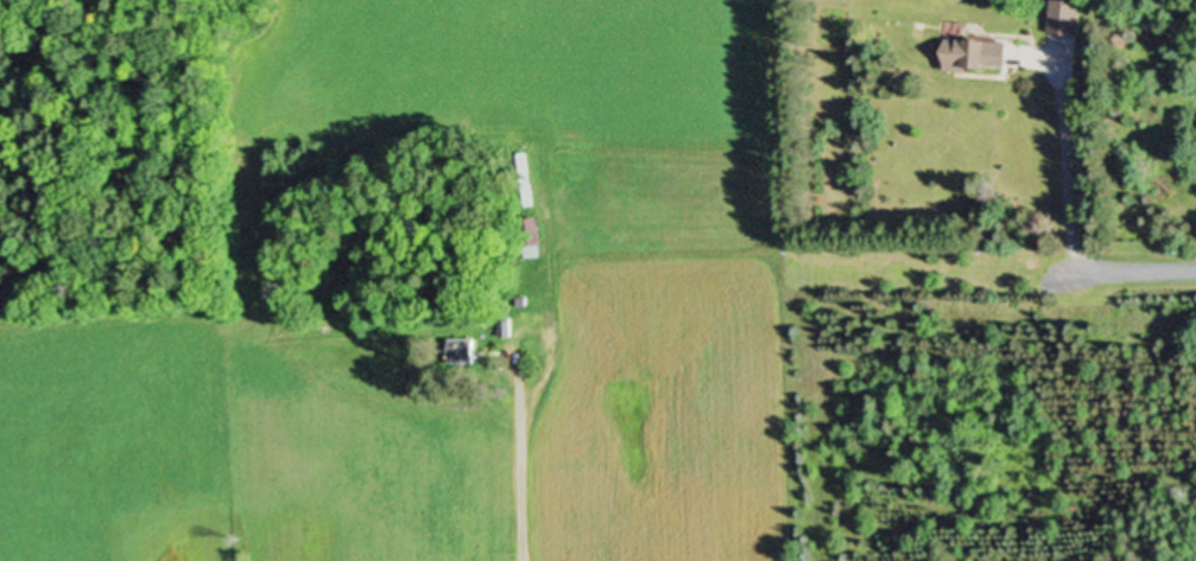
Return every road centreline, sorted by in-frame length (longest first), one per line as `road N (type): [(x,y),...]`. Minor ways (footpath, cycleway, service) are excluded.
road 1 (residential): [(1195,269),(1072,268)]

